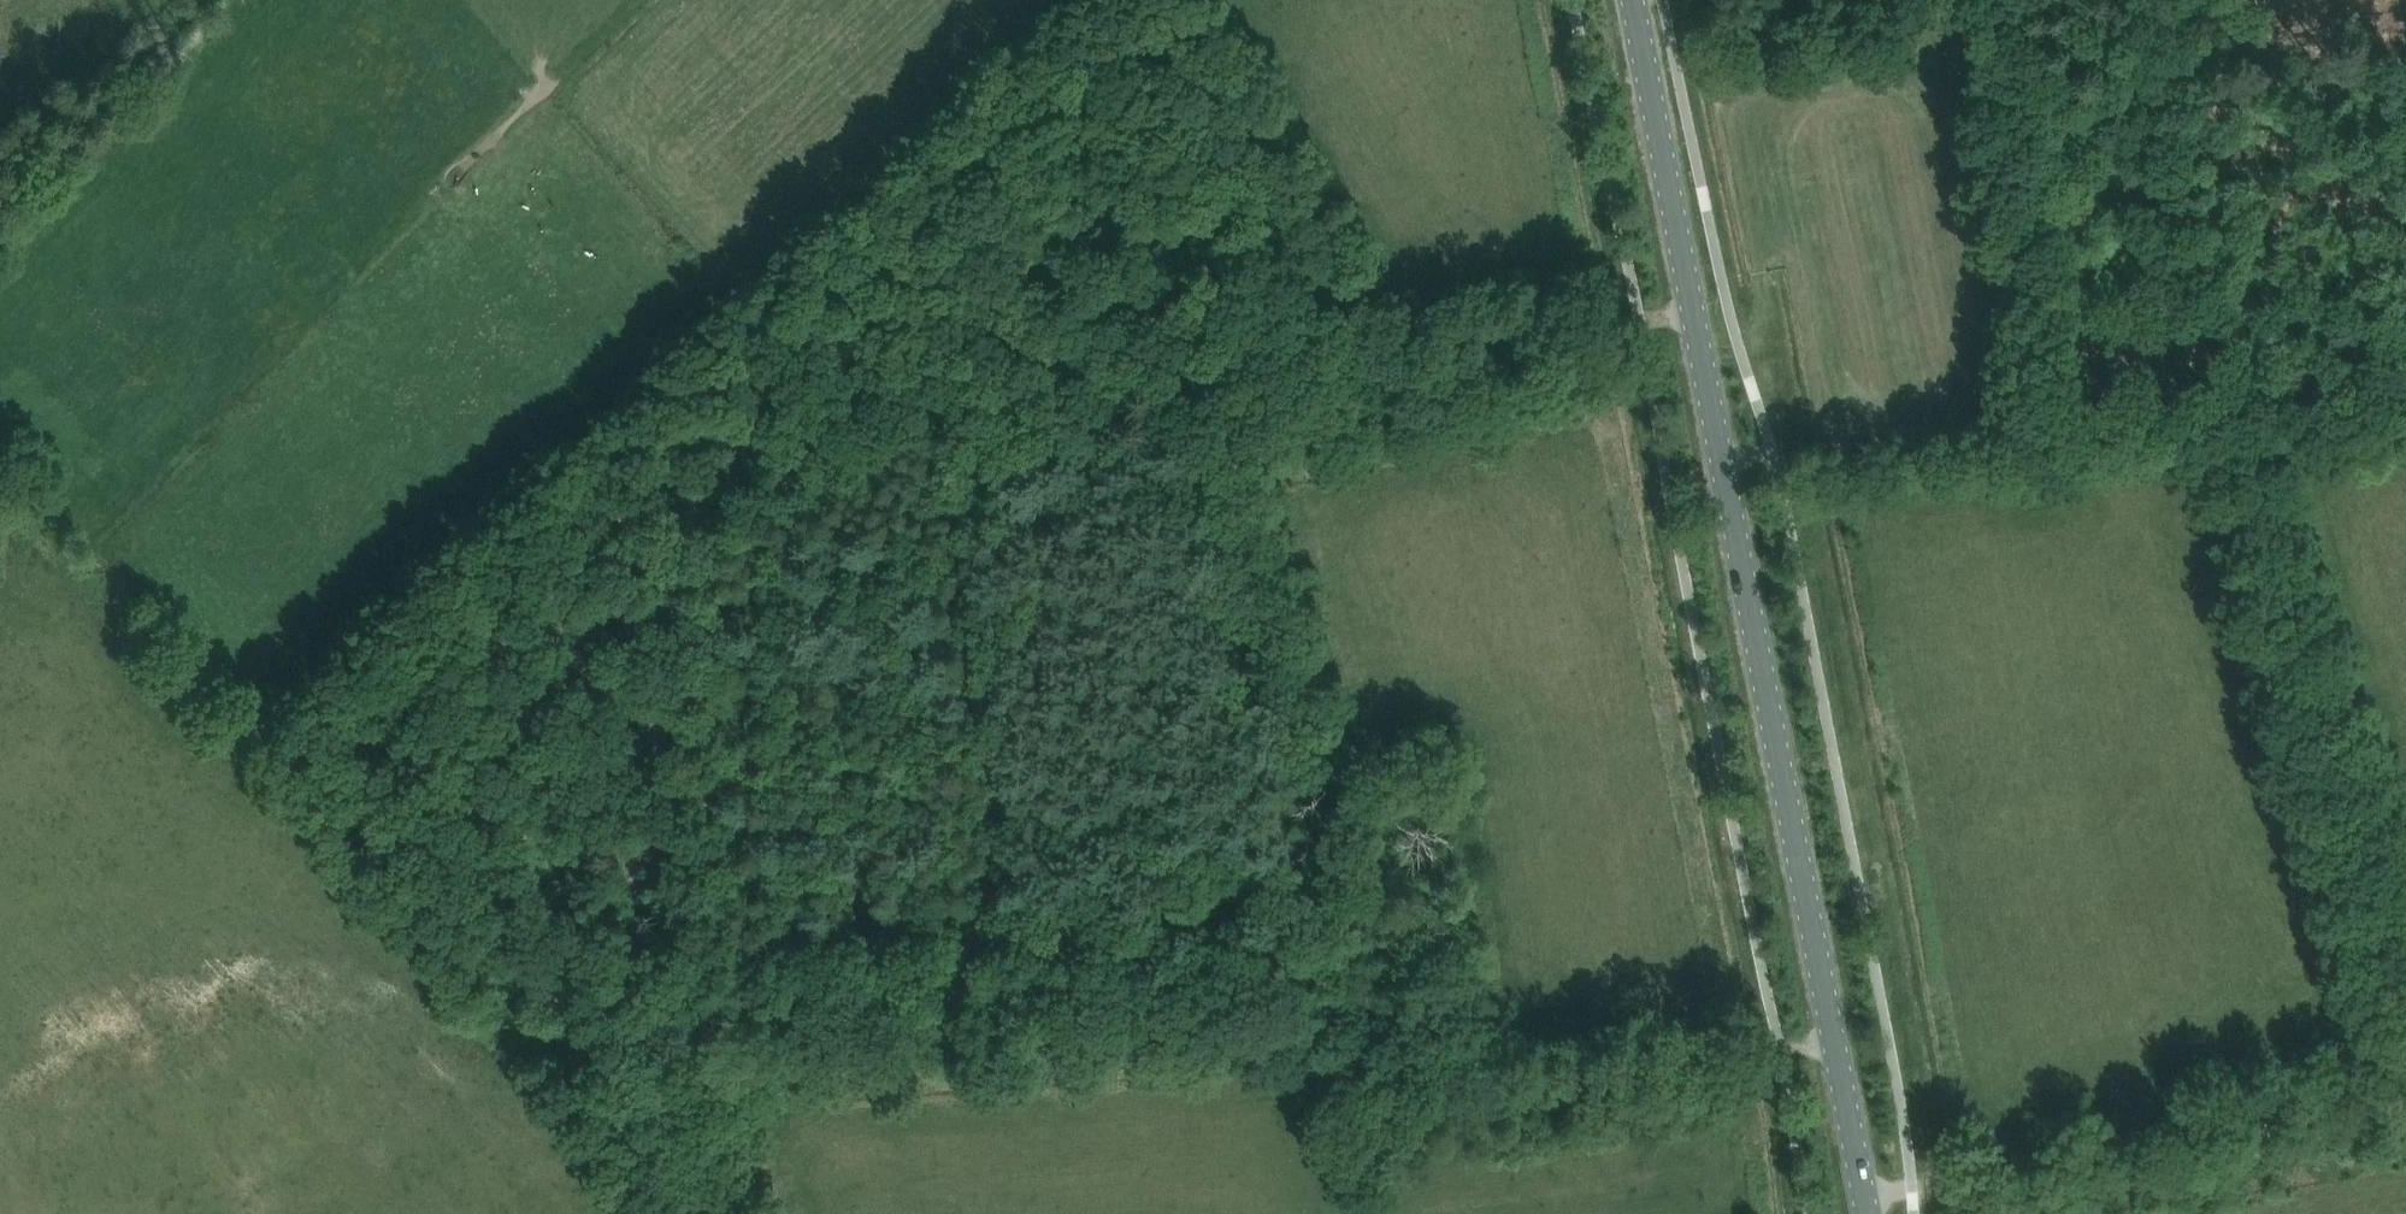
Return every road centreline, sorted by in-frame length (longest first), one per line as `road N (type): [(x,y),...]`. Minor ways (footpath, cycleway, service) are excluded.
road 1 (secondary): [(1860,1213),(1627,0)]
road 2 (track): [(1798,1213),(2405,1071)]

